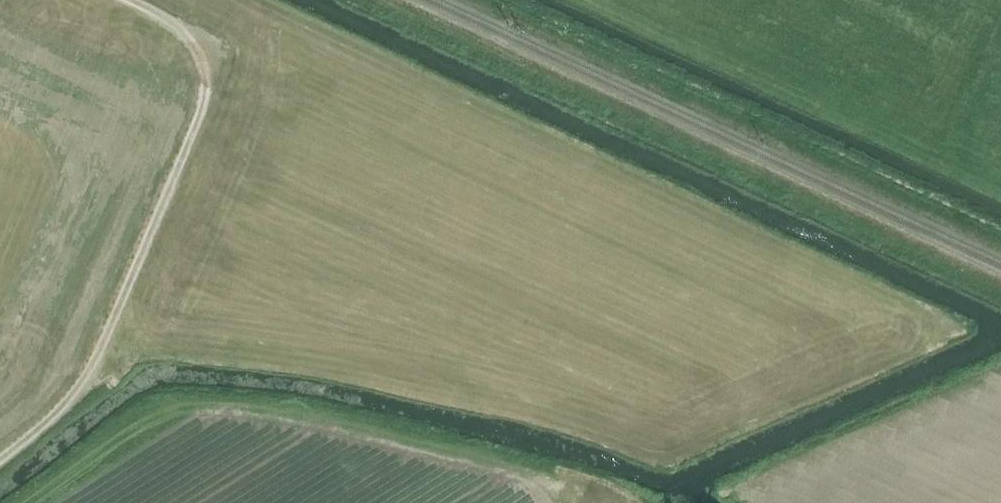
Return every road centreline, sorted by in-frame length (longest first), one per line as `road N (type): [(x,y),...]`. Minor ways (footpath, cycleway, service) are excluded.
road 1 (track): [(0,468),(89,391),(200,117),(206,69),(188,34),(136,0)]

